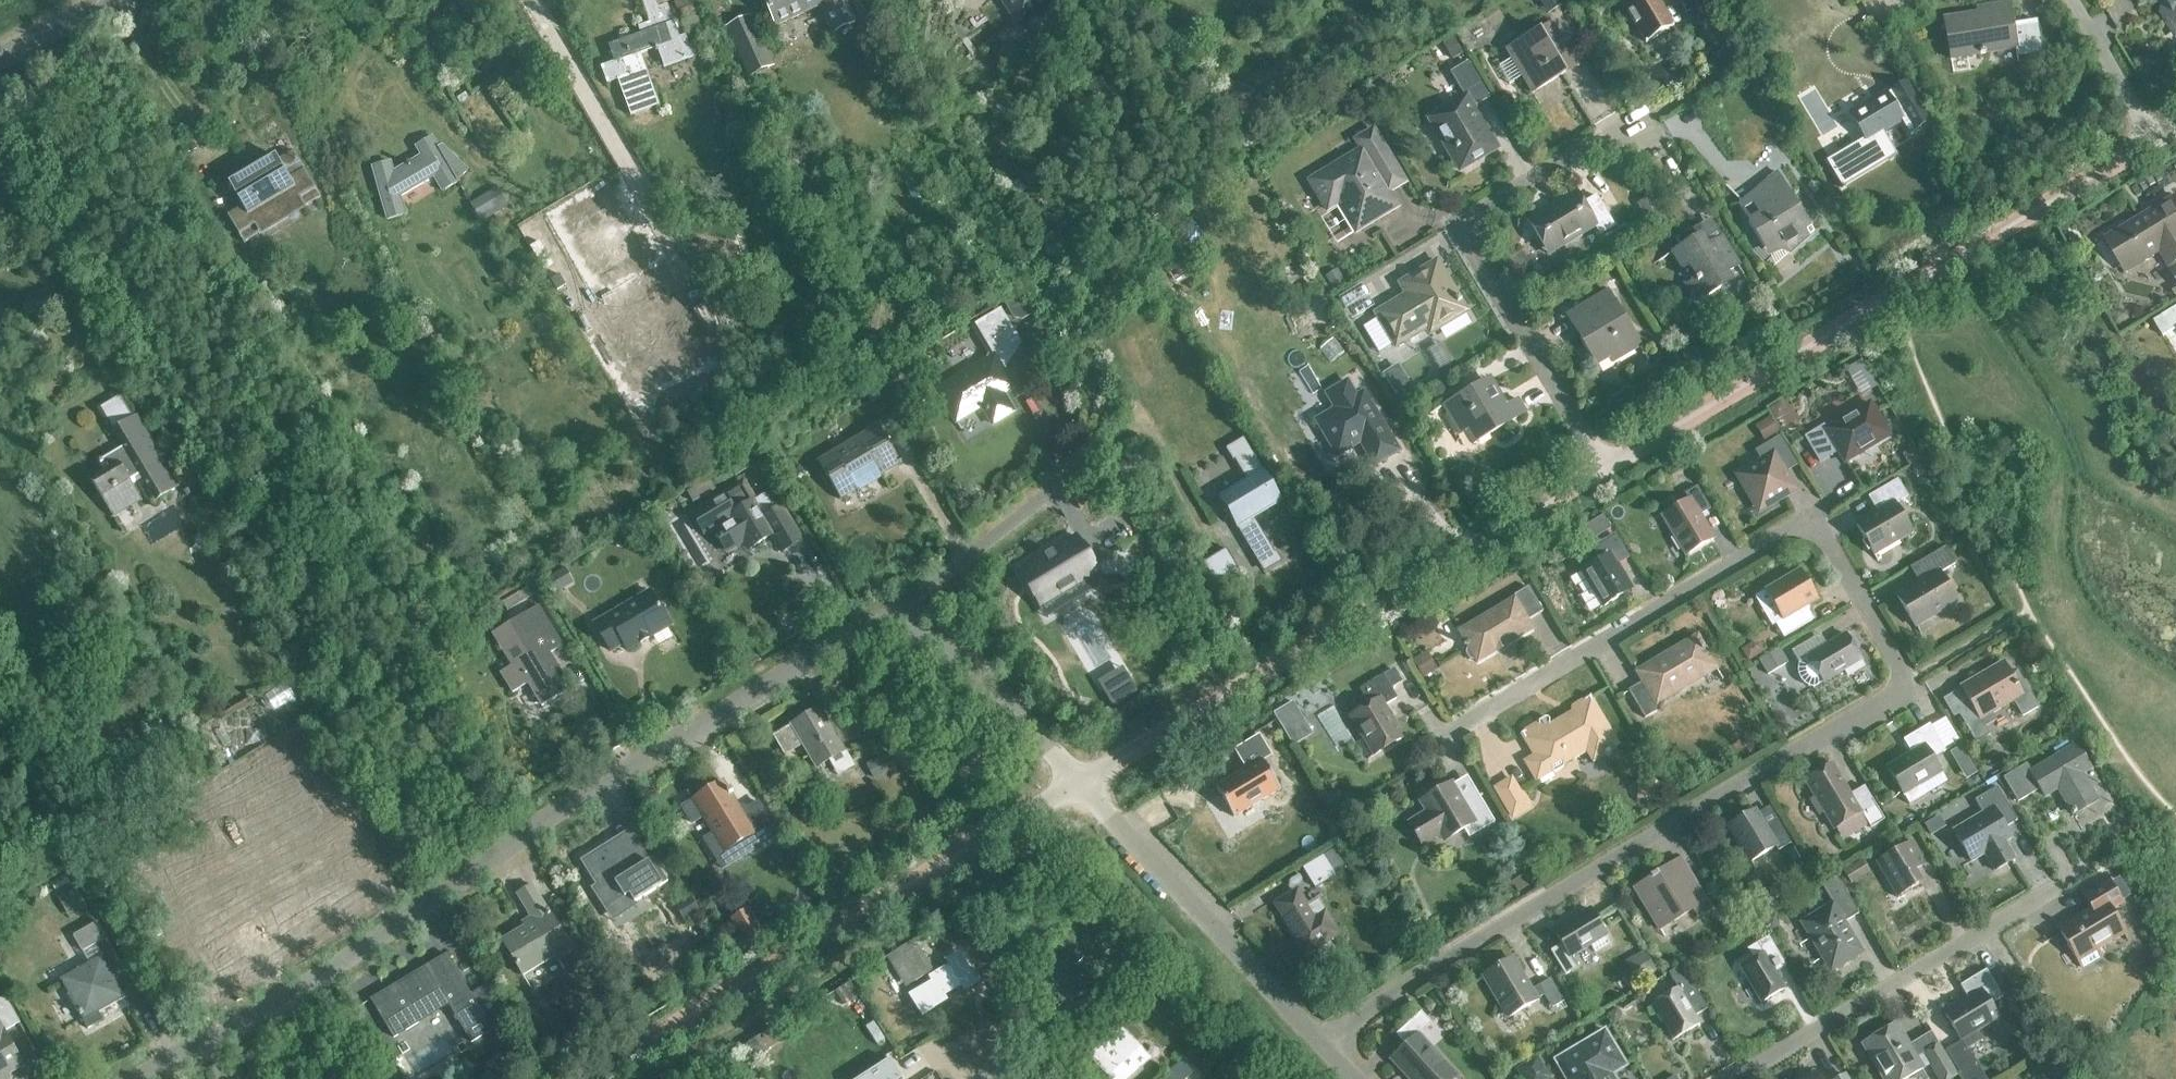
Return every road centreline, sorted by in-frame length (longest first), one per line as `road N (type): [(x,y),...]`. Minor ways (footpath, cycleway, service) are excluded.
road 1 (residential): [(1318,1045),(1845,732),(1901,686),(1815,532),(1796,529),(1447,738)]
road 2 (residential): [(143,1078),(392,930),(531,832),(896,614)]
road 3 (residential): [(2153,143),(1605,470)]
road 4 (residential): [(1082,785),(1605,470)]
road 5 (residential): [(588,1078),(1082,785)]
road 6 (residential): [(1605,470),(1479,274),(1460,230),(1643,121)]
road 7 (residential): [(1737,1078),(2048,889)]
road 8 (residential): [(1082,785),(1318,1045)]
road 9 (residential): [(1082,785),(979,670),(896,614)]
road 10 (residential): [(896,614),(1084,464)]
road 11 (residential): [(2153,143),(2069,0)]
road 12 (residential): [(0,60),(113,0)]

